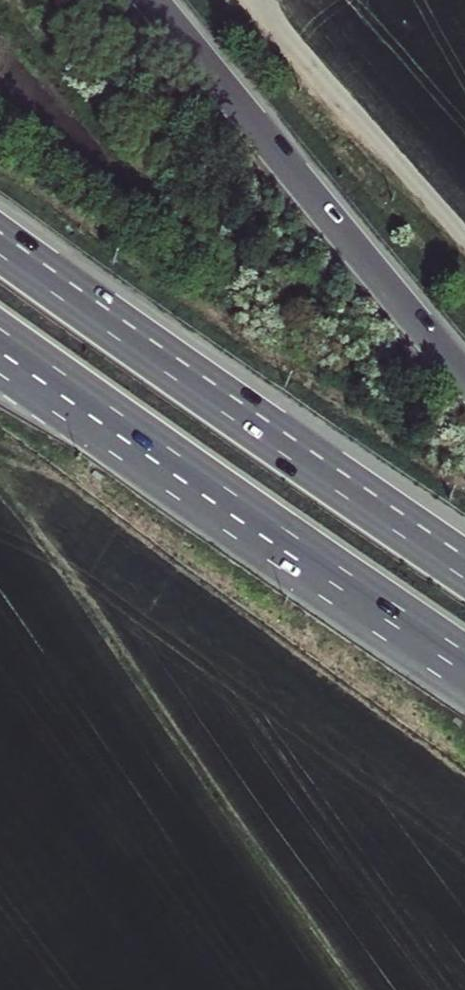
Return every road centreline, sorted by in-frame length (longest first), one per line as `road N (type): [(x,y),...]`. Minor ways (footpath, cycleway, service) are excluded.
road 1 (motorway): [(464,567),(0,243)]
road 2 (motorway): [(0,339),(464,663)]
road 3 (motorway): [(464,376),(154,0)]
road 4 (unclassified): [(464,240),(255,0)]

